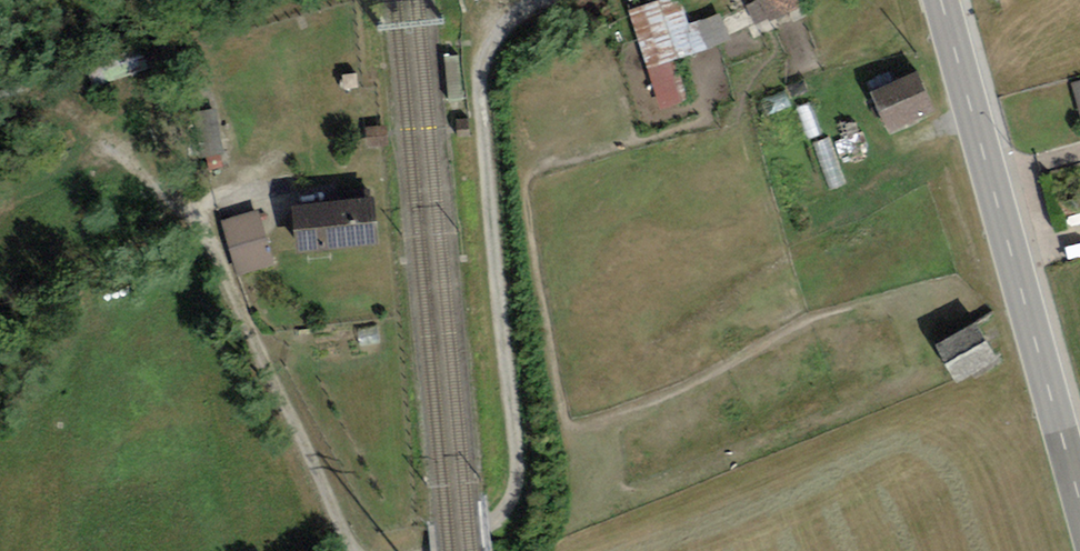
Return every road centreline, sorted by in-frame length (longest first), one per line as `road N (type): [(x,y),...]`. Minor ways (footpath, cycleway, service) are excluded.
road 1 (track): [(438,550),(500,529),(525,510),(485,52),(548,0)]
road 2 (primary): [(1079,498),(941,0)]
road 3 (track): [(368,550),(212,237)]

